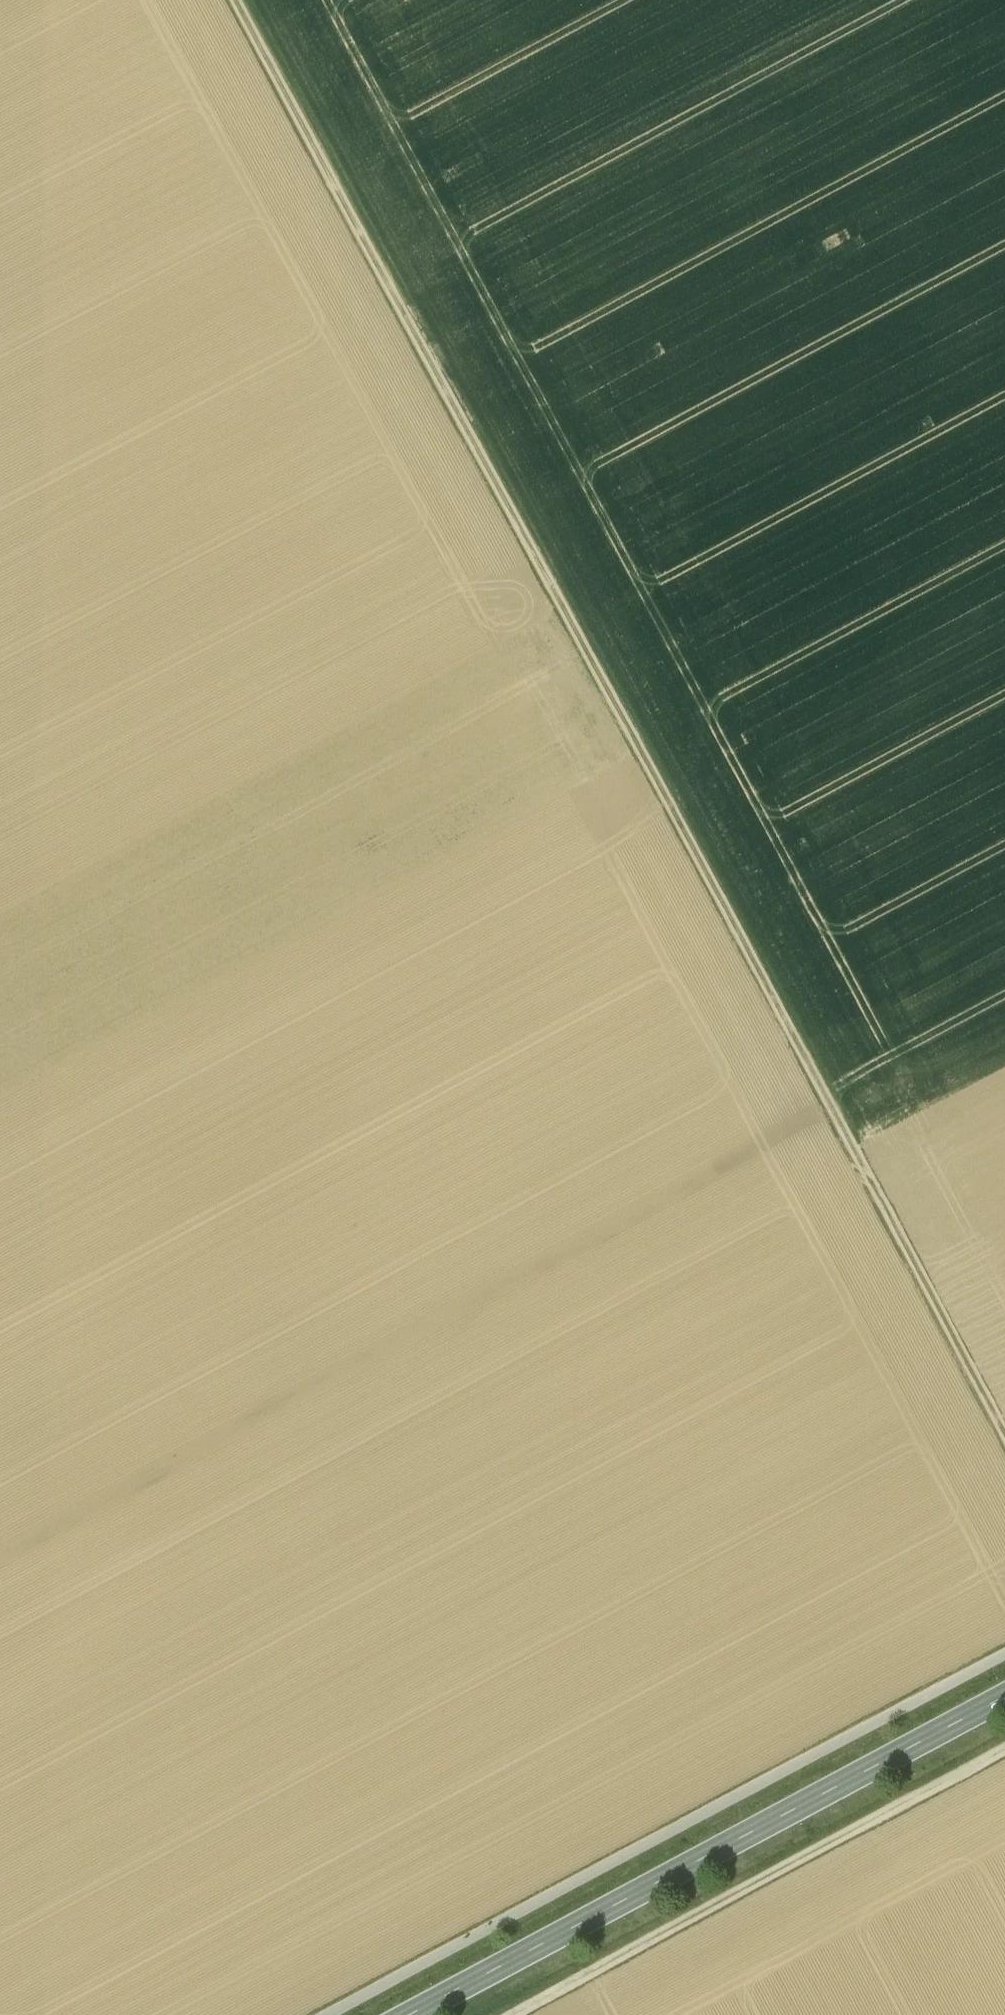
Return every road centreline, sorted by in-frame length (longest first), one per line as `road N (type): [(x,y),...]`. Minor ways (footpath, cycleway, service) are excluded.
road 1 (track): [(238,0),(1004,1445)]
road 2 (track): [(1004,1656),(330,2014)]
road 3 (secondary): [(413,2014),(1004,1700)]
road 4 (track): [(512,2014),(1004,1749)]

